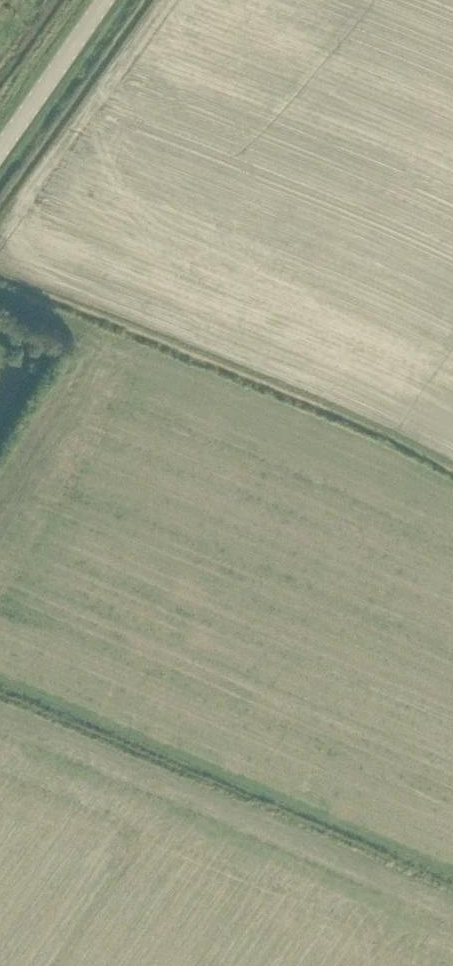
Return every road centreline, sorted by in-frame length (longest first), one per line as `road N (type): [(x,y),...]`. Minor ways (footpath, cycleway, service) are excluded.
road 1 (tertiary): [(0,151),(106,0)]

